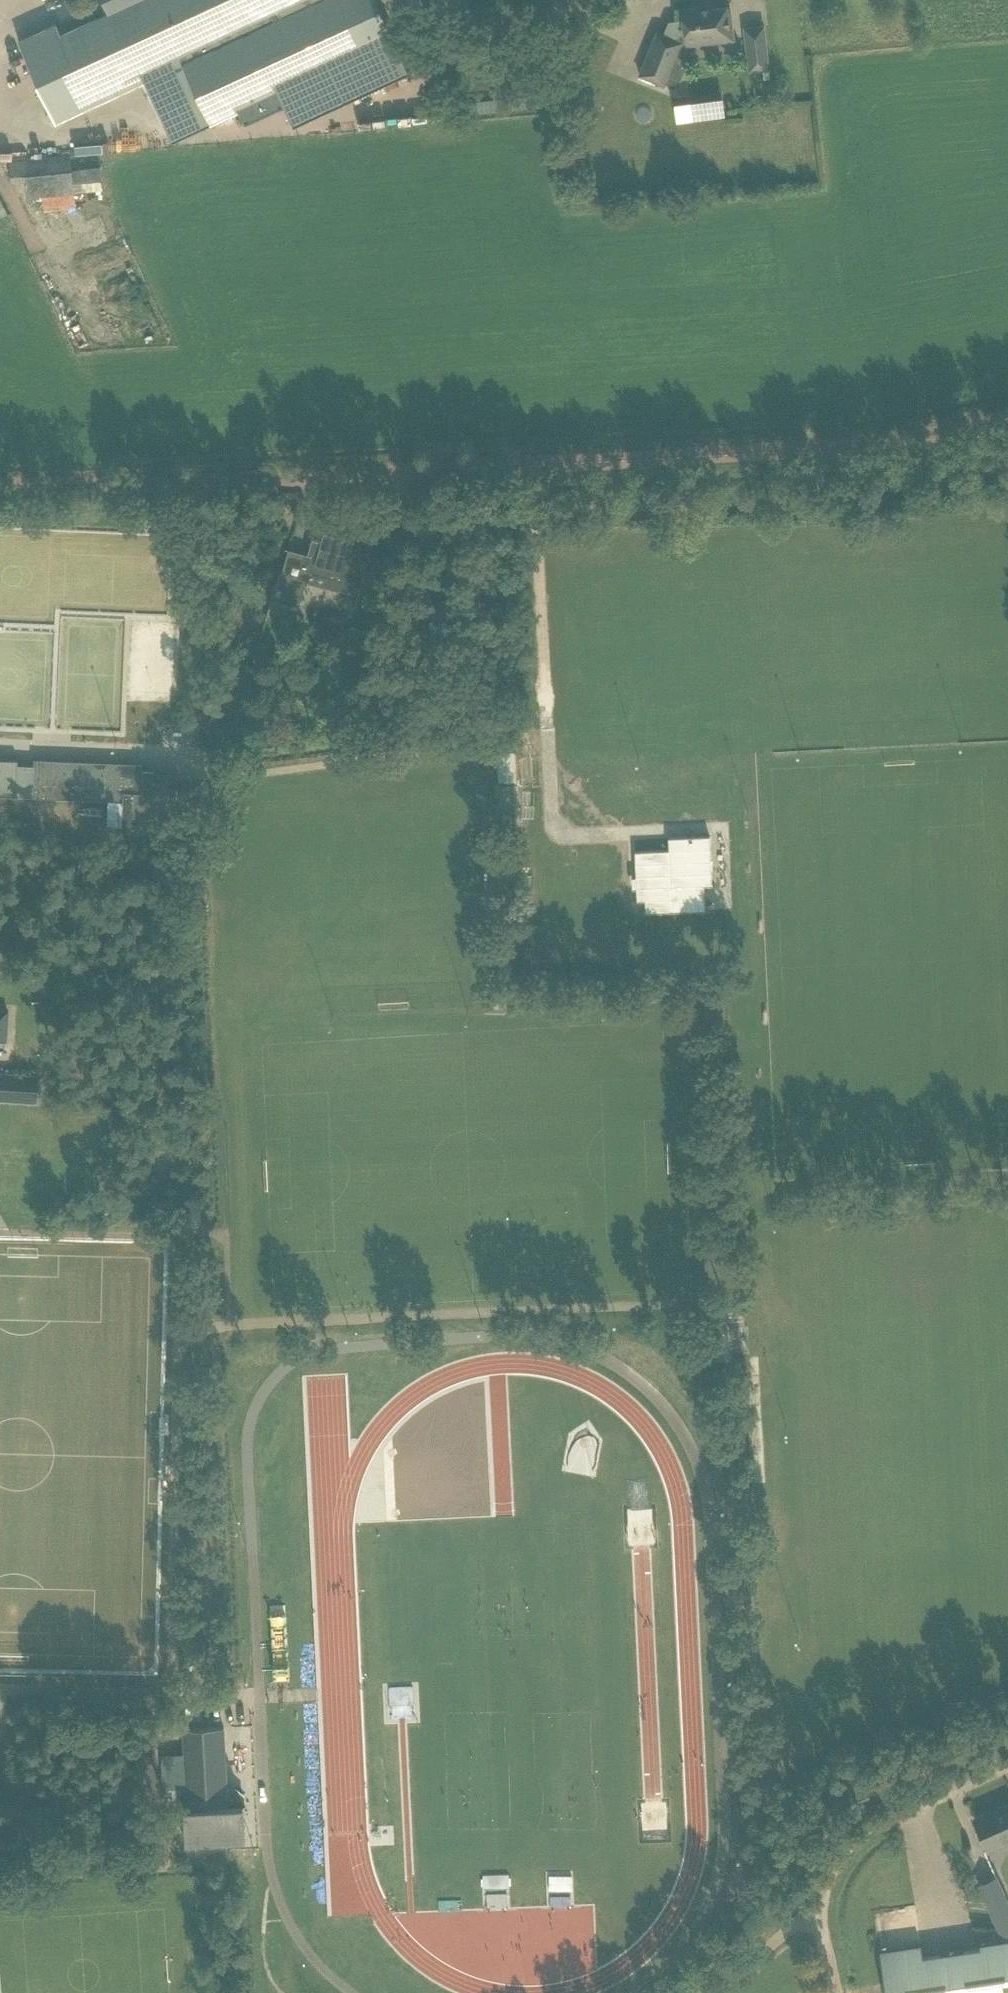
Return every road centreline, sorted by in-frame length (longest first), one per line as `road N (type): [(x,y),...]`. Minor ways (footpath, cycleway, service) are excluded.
road 1 (unclassified): [(0,485),(809,448),(1007,420)]
road 2 (unclassified): [(712,1992),(815,1906),(836,1861),(872,1826),(1007,1759)]

